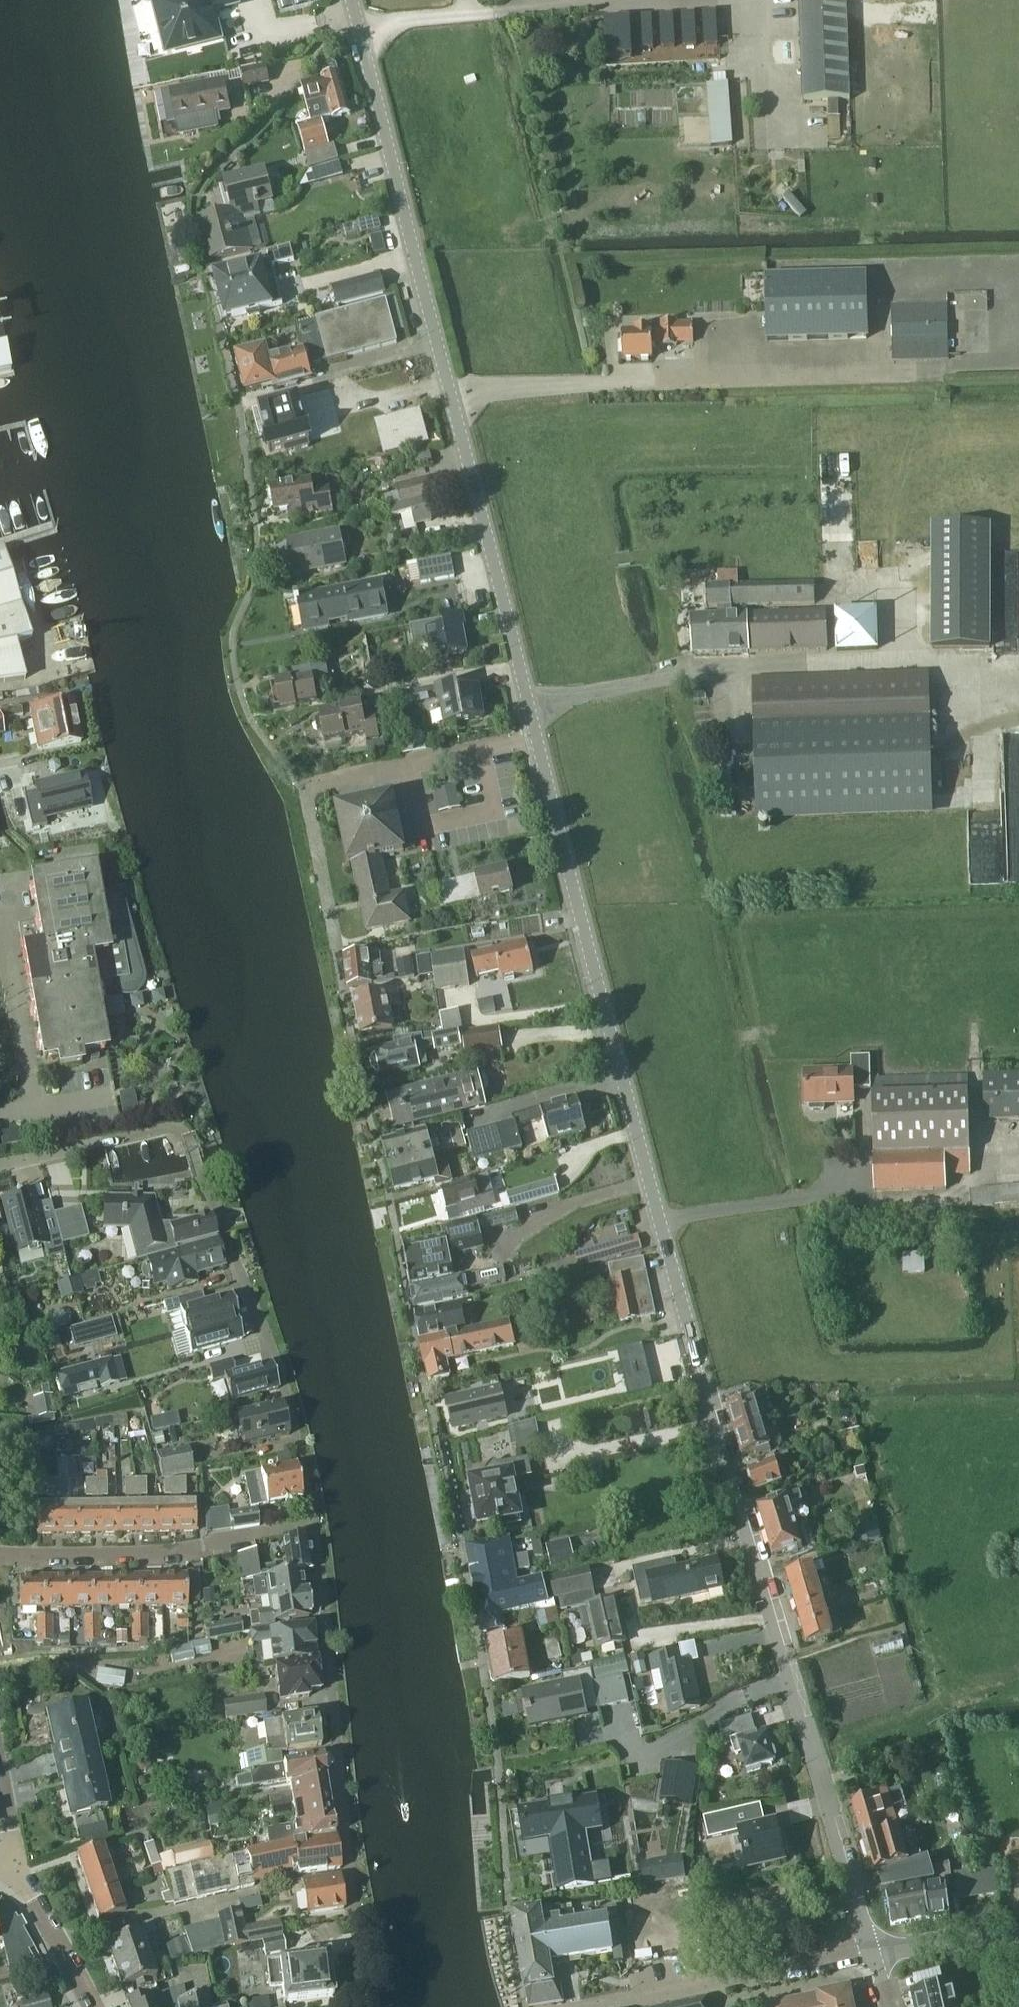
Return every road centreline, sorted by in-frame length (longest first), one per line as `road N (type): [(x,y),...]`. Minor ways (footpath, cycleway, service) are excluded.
road 1 (tertiary): [(874,1954),(597,979),(352,0)]
road 2 (residential): [(0,1556),(197,1548),(290,1529)]
road 3 (unclassified): [(615,2006),(874,1954)]
road 4 (residential): [(0,1163),(179,1125)]
road 5 (residential): [(93,2006),(18,1864)]
road 6 (tertiary): [(874,1954),(1018,1935)]

